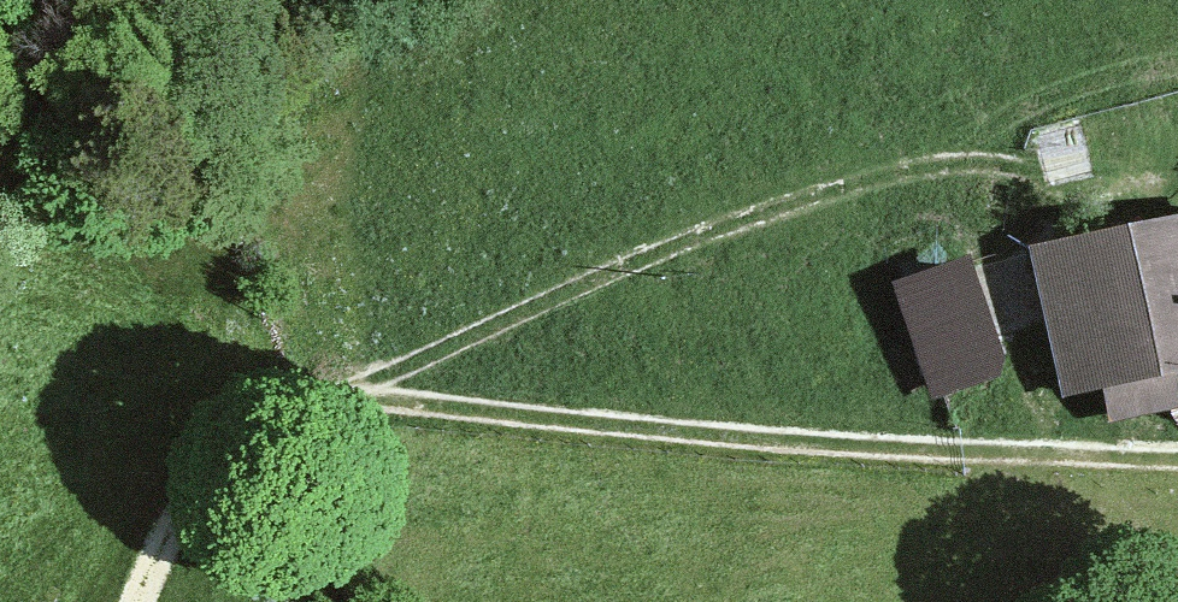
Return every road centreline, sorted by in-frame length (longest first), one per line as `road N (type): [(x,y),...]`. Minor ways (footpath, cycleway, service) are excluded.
road 1 (track): [(1030,171),(925,180),(730,228),(370,387),(501,415),(1177,461)]
road 2 (track): [(370,387),(274,428),(205,496),(151,601)]

